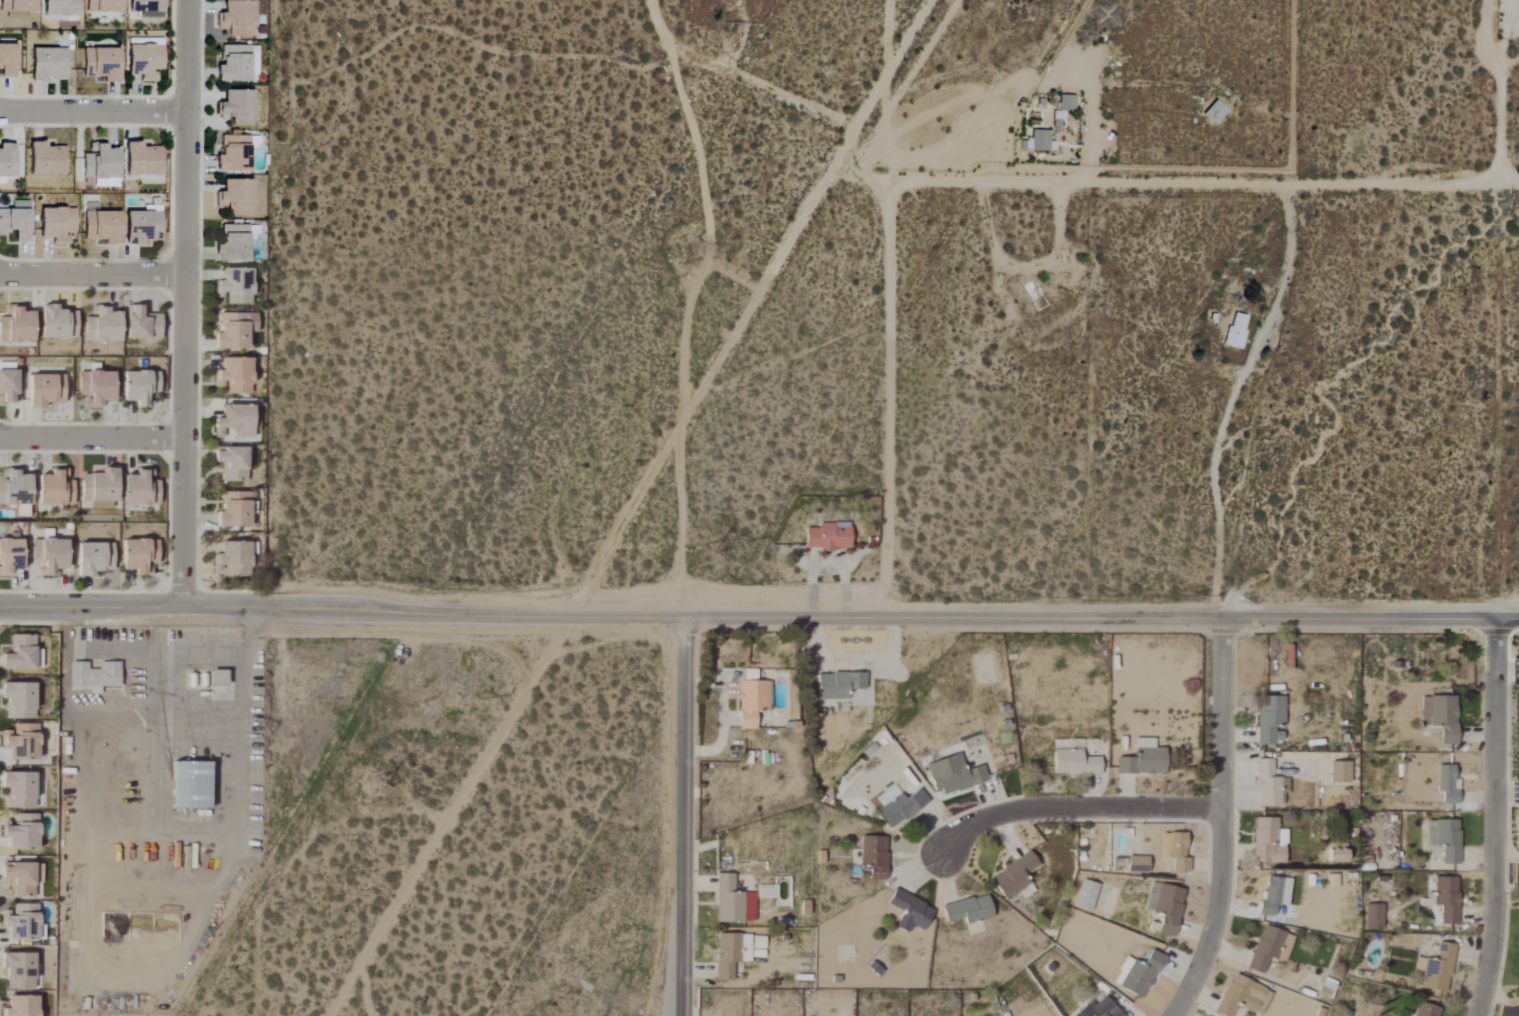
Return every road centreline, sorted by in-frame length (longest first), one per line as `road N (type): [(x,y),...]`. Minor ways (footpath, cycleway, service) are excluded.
road 1 (tertiary): [(1518,621),(0,606)]
road 2 (residential): [(1518,185),(892,184)]
road 3 (residential): [(890,0),(893,344),(881,617)]
road 4 (residential): [(183,607),(190,0)]
road 5 (residential): [(1213,620),(1220,541),(1215,461),(1282,297),(1292,236),(1287,197),(1276,183)]
road 6 (residential): [(1174,1015),(1214,944),(1225,871),(1228,620)]
road 7 (residential): [(676,1015),(681,618)]
road 8 (residential): [(1480,1015),(1498,942),(1496,621)]
road 9 (residential): [(947,857),(958,833),(1019,811),(1225,802)]
road 10 (residential): [(1487,0),(1483,50),(1502,85),(1507,185)]
road 11 (residential): [(0,111),(188,113)]
road 12 (residential): [(0,273),(187,273)]
road 13 (residential): [(0,436),(184,438)]
road 14 (residential): [(776,93),(669,50),(657,0)]
road 15 (residential): [(892,184),(853,130),(776,93)]

